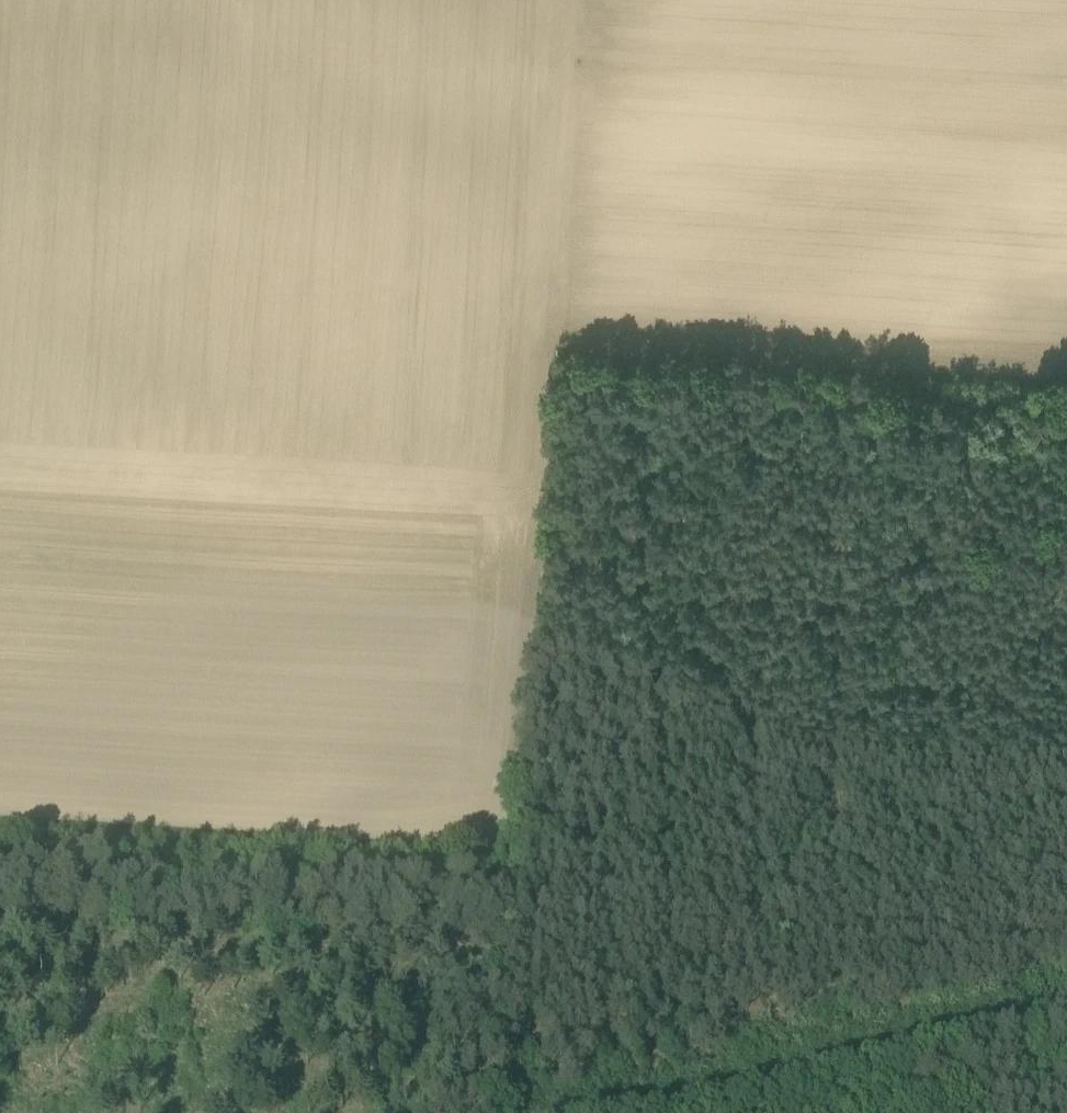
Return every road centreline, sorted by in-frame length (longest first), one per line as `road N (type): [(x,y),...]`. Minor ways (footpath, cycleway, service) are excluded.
road 1 (unclassified): [(686,1112),(1066,1019)]

